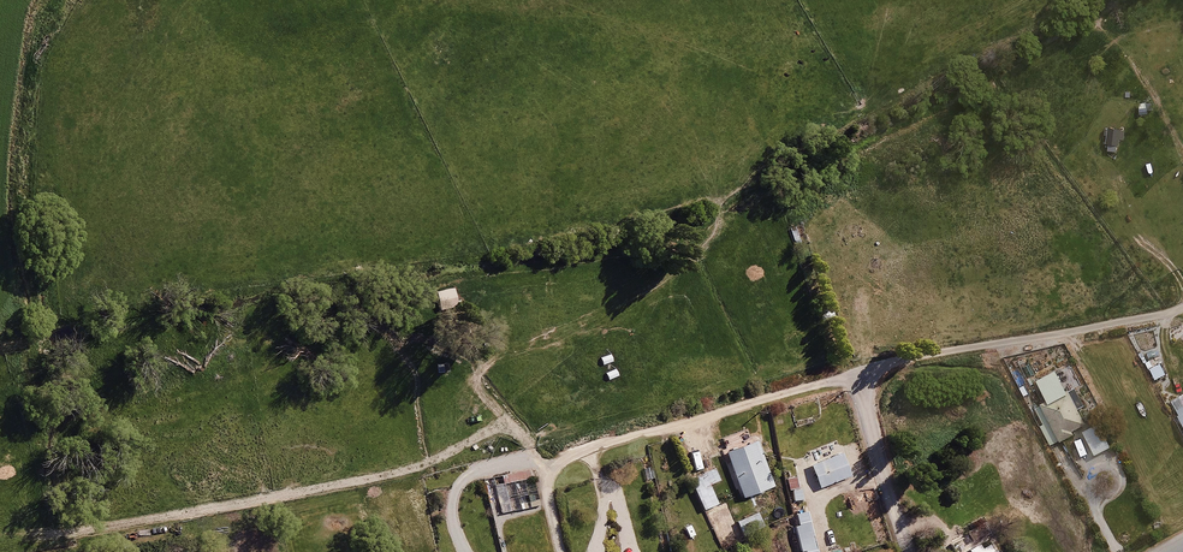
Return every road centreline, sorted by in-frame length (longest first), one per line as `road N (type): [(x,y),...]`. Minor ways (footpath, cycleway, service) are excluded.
road 1 (track): [(86,551),(113,529),(434,461),(475,471)]
road 2 (residential): [(850,379),(573,460),(551,486),(561,551)]
road 3 (residential): [(1182,311),(1163,321),(850,379)]
road 4 (track): [(551,486),(544,466),(533,460),(475,471),(456,493),(452,520),(464,551)]
road 5 (residential): [(850,379),(909,551)]
road 6 (track): [(533,460),(521,430),(464,372),(435,322)]

